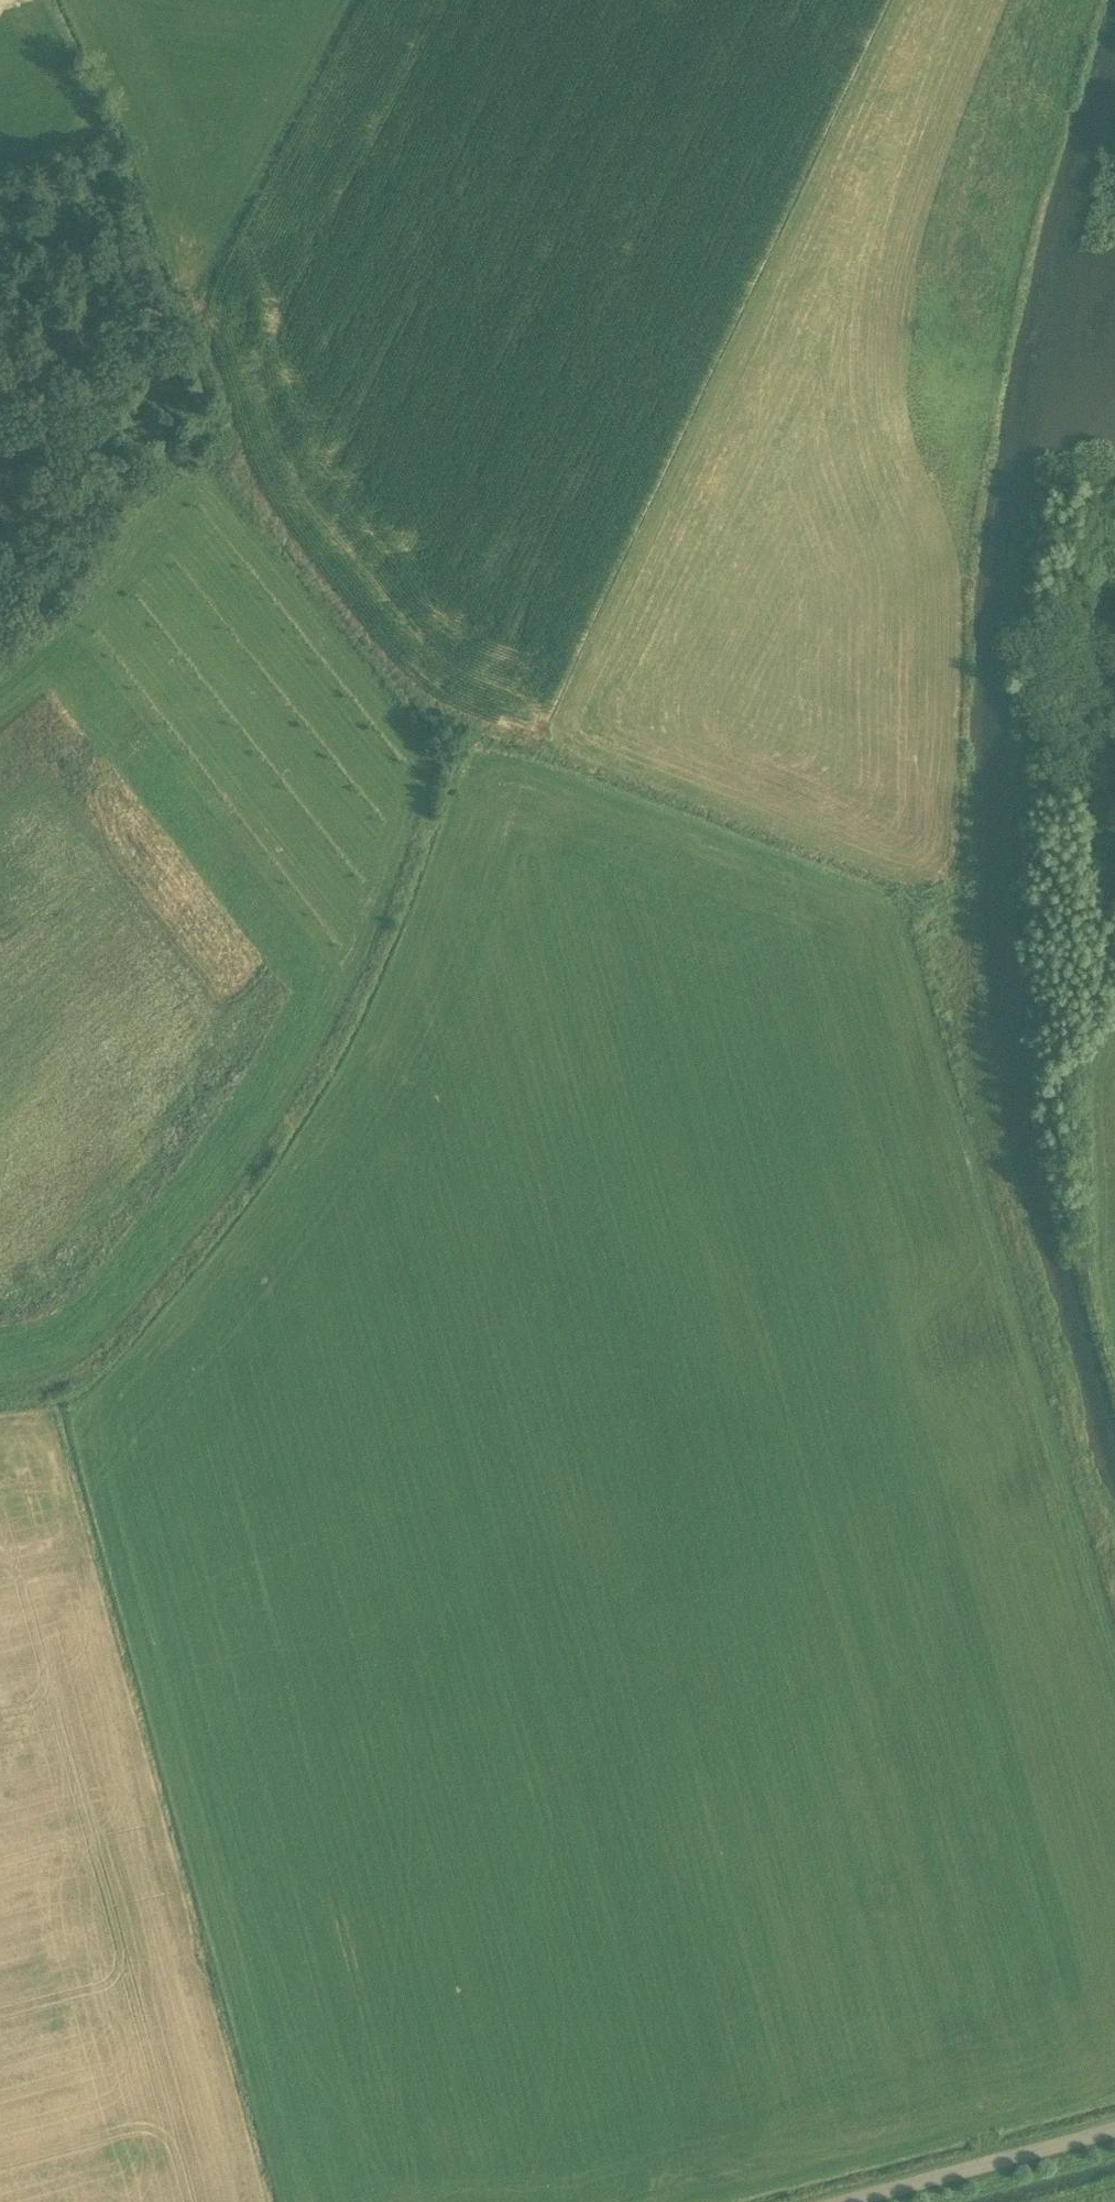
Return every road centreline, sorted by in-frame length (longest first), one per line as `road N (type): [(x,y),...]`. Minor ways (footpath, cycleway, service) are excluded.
road 1 (unclassified): [(831,2201),(1114,2125)]

